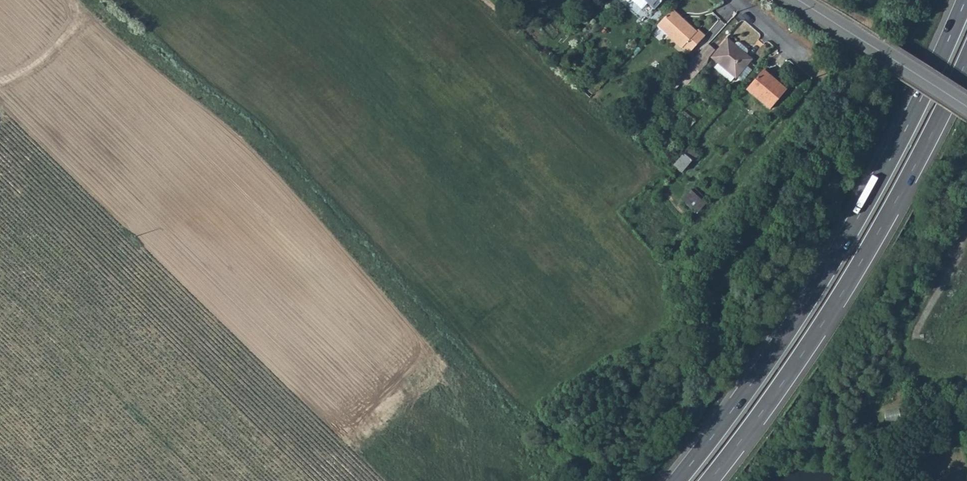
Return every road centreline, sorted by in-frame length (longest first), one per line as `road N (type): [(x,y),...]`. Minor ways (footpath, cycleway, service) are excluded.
road 1 (trunk): [(965,0),(893,154),(827,269),(677,480)]
road 2 (trunk): [(708,480),(844,289),(966,57)]
road 3 (track): [(709,219),(806,112),(818,78),(804,59)]
road 4 (secondary): [(797,0),(966,108)]

